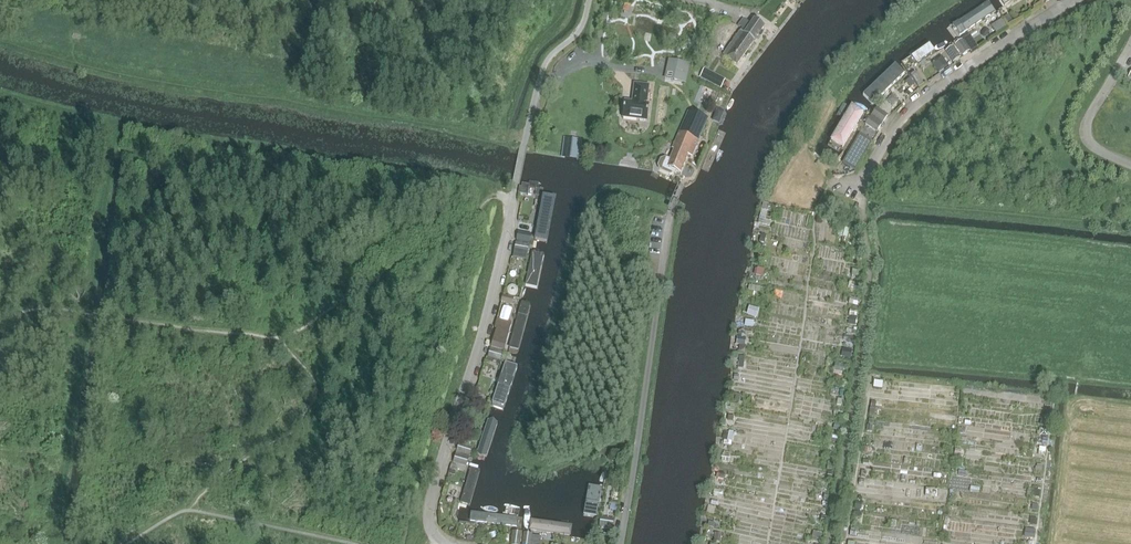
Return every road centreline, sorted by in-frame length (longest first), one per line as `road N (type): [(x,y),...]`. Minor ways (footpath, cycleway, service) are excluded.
road 1 (residential): [(442,543),(428,525),(429,503),(480,343),(538,85)]
road 2 (residential): [(620,543),(672,207)]
road 3 (residential): [(1073,0),(914,104),(865,182)]

